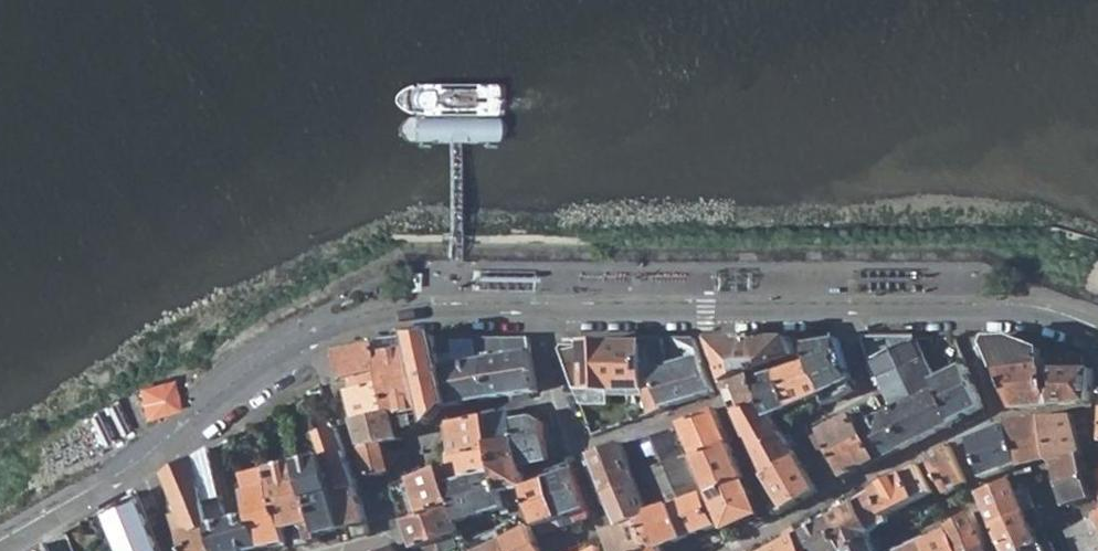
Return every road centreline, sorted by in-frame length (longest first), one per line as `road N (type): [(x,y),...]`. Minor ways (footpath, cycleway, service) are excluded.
road 1 (residential): [(140,465),(284,359),(318,342),(414,316),(979,310)]
road 2 (residential): [(735,550),(832,496),(1000,418),(974,347),(979,310)]
road 3 (residential): [(0,547),(140,465)]
road 4 (residential): [(979,310),(1097,336)]

